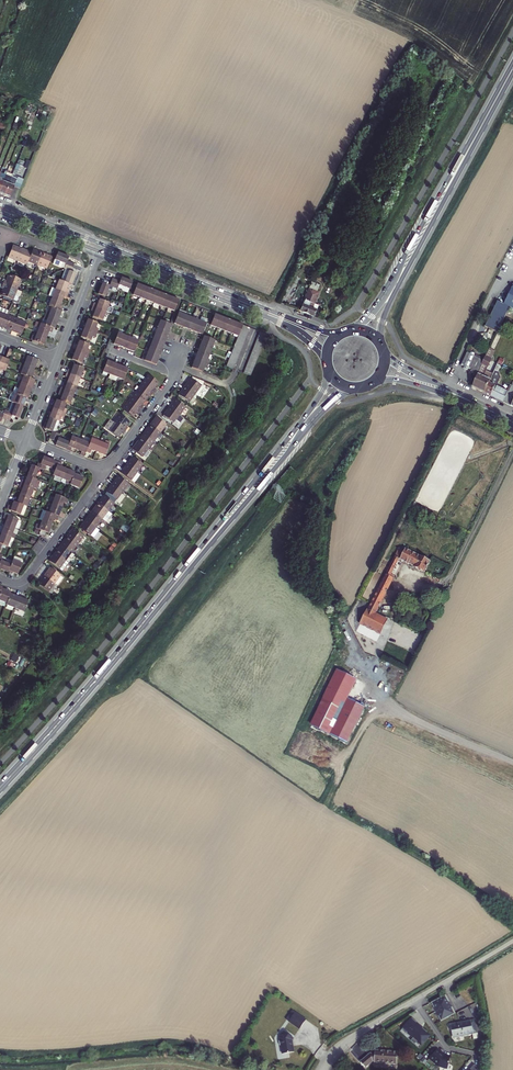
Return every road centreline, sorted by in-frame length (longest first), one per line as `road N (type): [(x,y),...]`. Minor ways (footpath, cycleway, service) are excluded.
road 1 (primary): [(192,562),(0,787)]
road 2 (primary): [(344,332),(313,328),(102,244)]
road 3 (primary): [(99,252),(286,325),(327,365)]
road 4 (primary): [(329,370),(318,398),(192,562)]
road 5 (primary): [(192,562),(315,417),(351,388)]
road 6 (residential): [(512,940),(352,1037),(321,1069)]
road 7 (primary): [(474,140),(384,295),(353,330)]
road 8 (primary): [(379,341),(393,296),(474,140)]
road 9 (residential): [(0,578),(26,578),(106,470)]
road 10 (primary): [(373,382),(431,389),(508,419)]
road 11 (primary): [(508,419),(384,352)]

